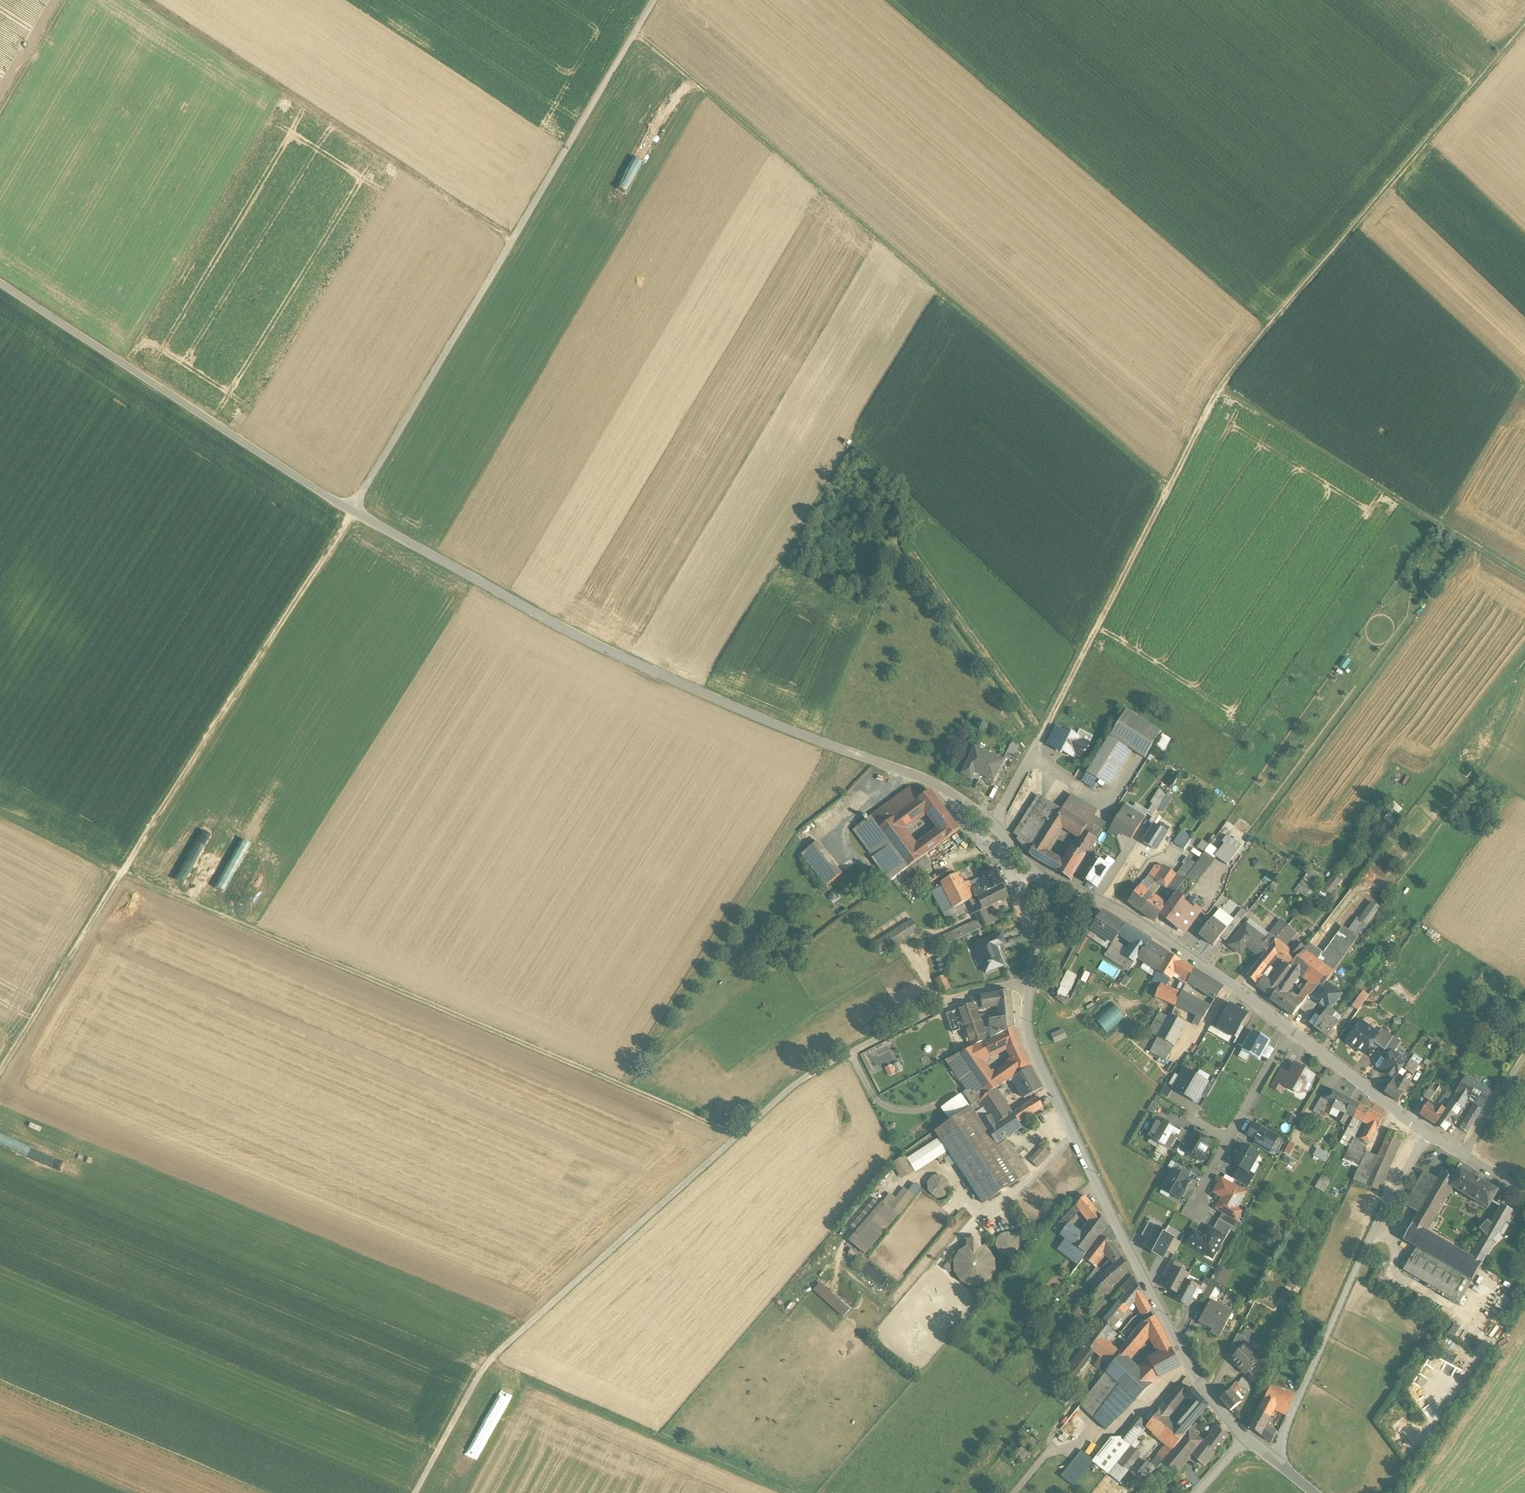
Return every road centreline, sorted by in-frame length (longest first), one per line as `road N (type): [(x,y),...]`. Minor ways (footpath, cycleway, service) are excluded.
road 1 (unclassified): [(0,283),(351,512),(590,643),(735,707)]
road 2 (track): [(1028,984),(969,994),(802,1075),(490,1363),(423,1492)]
road 3 (track): [(1169,486),(635,32)]
road 4 (track): [(121,872),(739,1134)]
road 5 (residential): [(1245,1436),(1208,1396),(1034,1051),(1028,984),(1052,879)]
road 6 (track): [(654,0),(351,512)]
road 7 (residential): [(1273,1457),(1285,1455),(1376,1242),(1432,1141),(1291,1034)]
road 8 (track): [(1220,389),(1524,29)]
road 9 (track): [(513,240),(147,0)]
road 10 (track): [(121,872),(351,512)]
road 11 (track): [(1524,580),(1220,389)]
road 12 (track): [(1058,704),(1220,389)]
road 13 (track): [(490,1363),(784,1492)]
road 14 (residential): [(1291,1034),(1113,906),(1052,879)]
road 15 (track): [(0,1086),(121,872)]
road 16 (track): [(908,546),(1044,732)]
road 17 (track): [(1395,1492),(1501,1343)]
road 18 (track): [(1524,698),(1486,778),(1444,832)]
road 19 (unclassified): [(869,759),(735,707)]
road 20 (residential): [(994,824),(943,788),(869,759)]
road 21 (residential): [(994,824),(1058,704)]
road 22 (track): [(121,872),(0,811)]
road 23 (track): [(66,0),(0,112)]
road 24 (track): [(1524,992),(1492,969),(1452,974),(1406,957)]
road 25 (residential): [(1291,1034),(1229,1138)]

